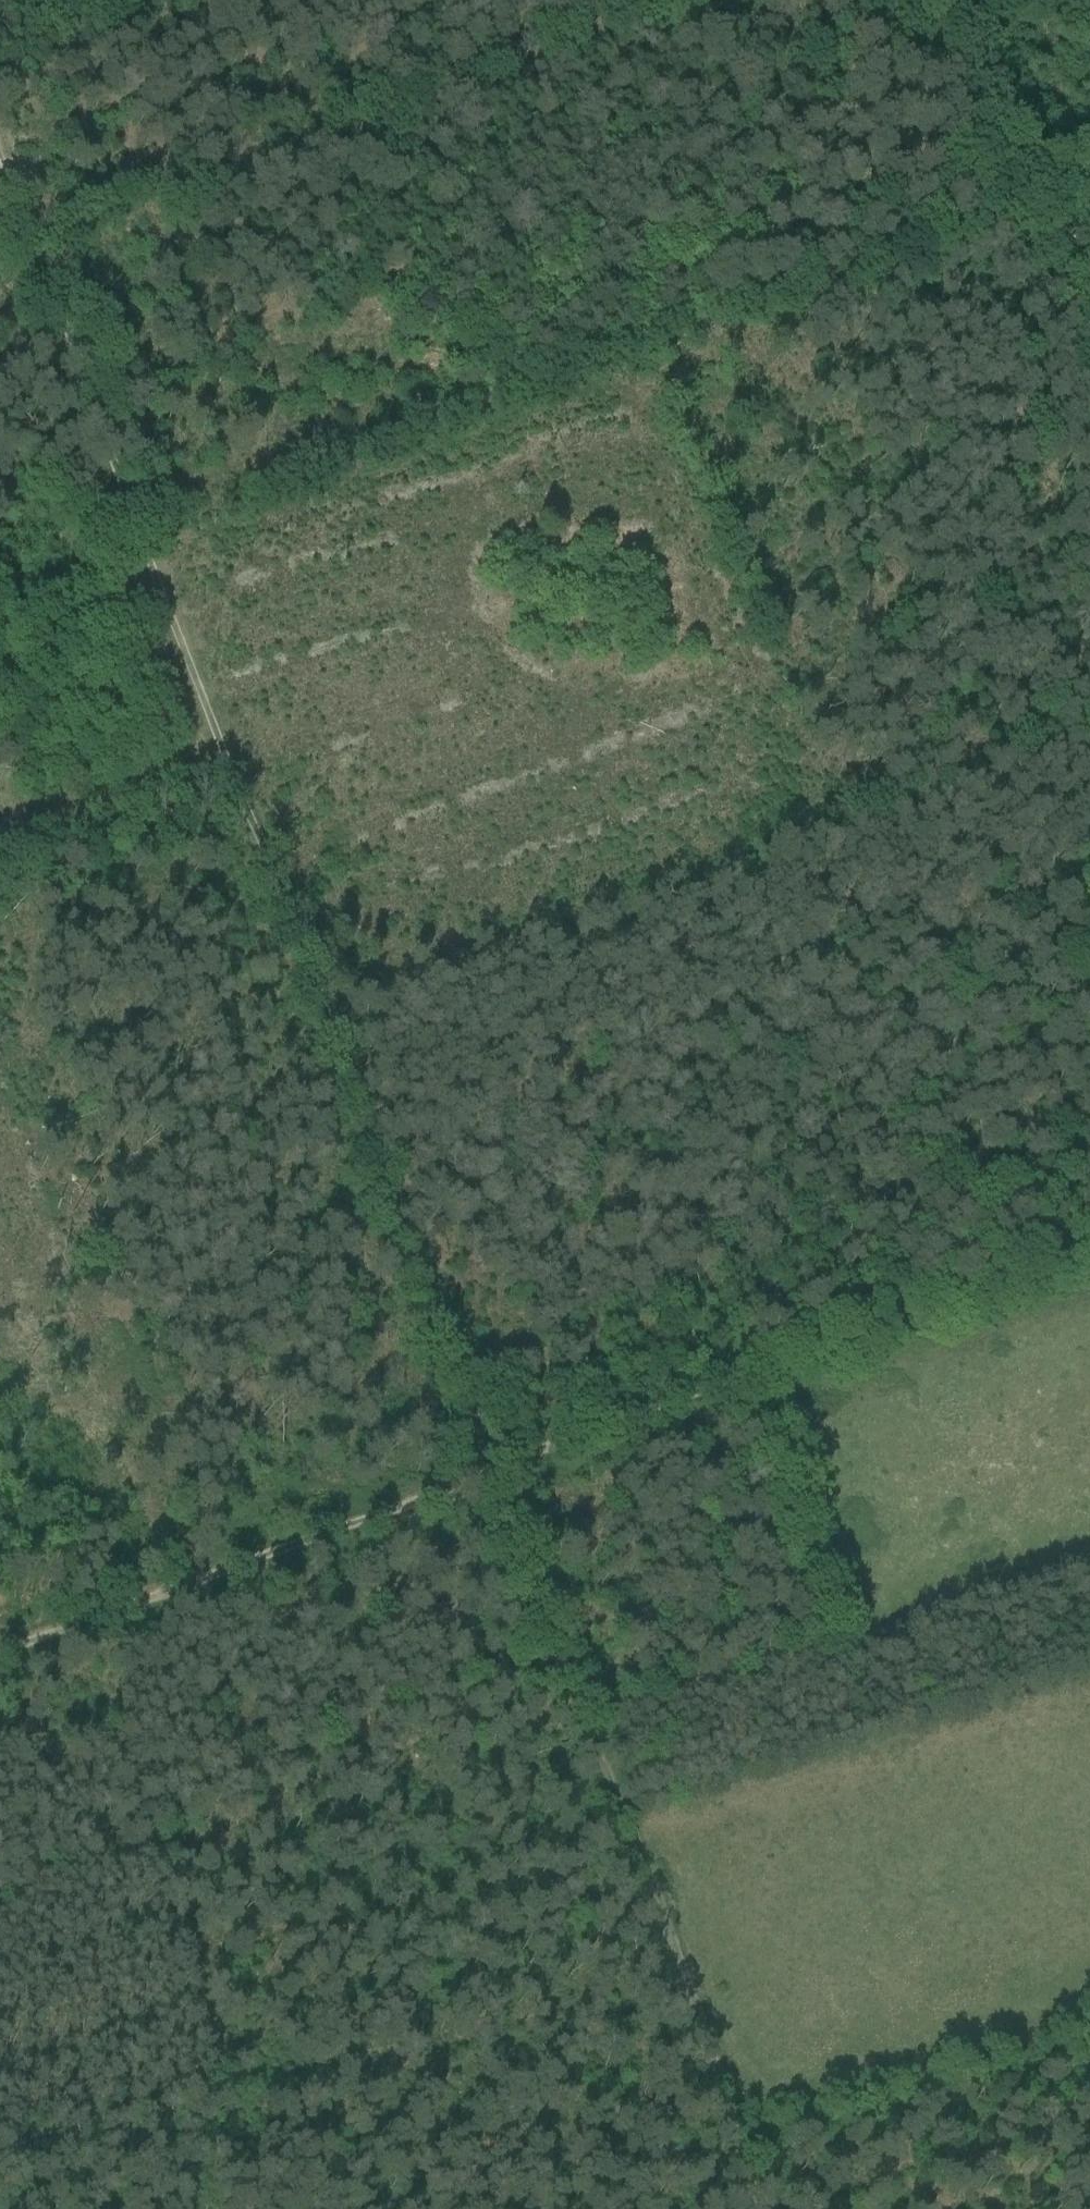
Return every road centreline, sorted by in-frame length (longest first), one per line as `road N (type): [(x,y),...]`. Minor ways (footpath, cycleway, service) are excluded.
road 1 (track): [(0,135),(761,2208)]
road 2 (track): [(1089,1251),(0,1651)]

